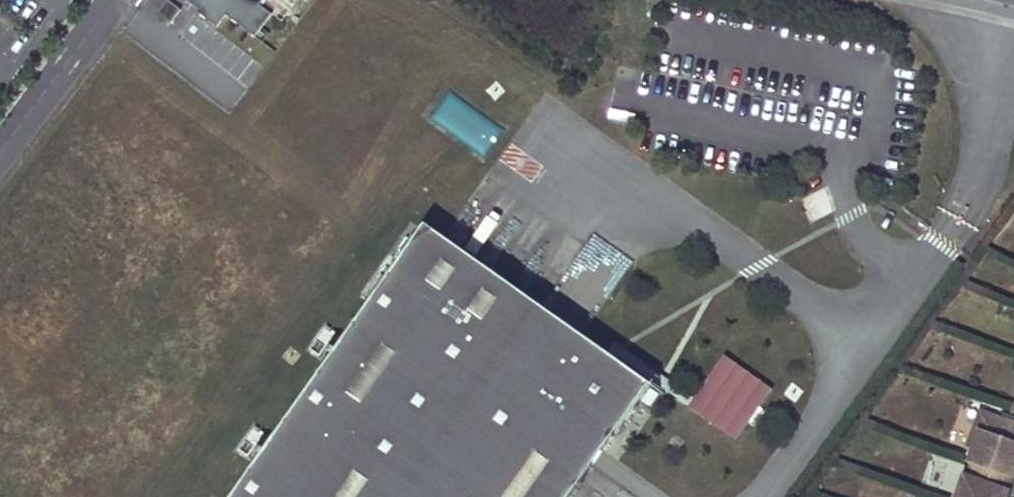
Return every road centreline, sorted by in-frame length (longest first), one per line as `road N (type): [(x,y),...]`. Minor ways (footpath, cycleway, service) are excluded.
road 1 (unclassified): [(111,0),(0,148)]

